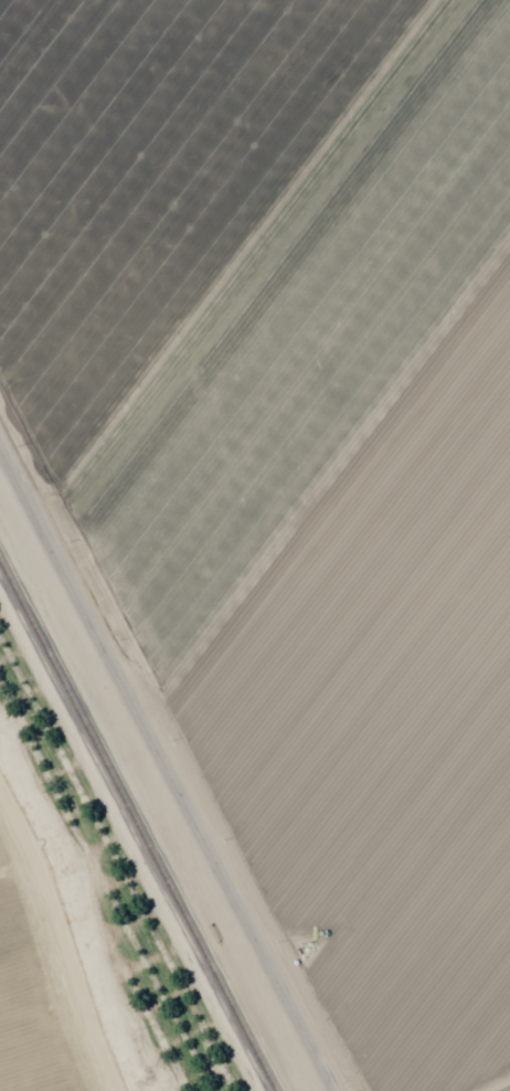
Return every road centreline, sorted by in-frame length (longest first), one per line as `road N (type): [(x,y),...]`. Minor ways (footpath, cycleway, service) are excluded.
road 1 (tertiary): [(0,407),(349,1090)]

